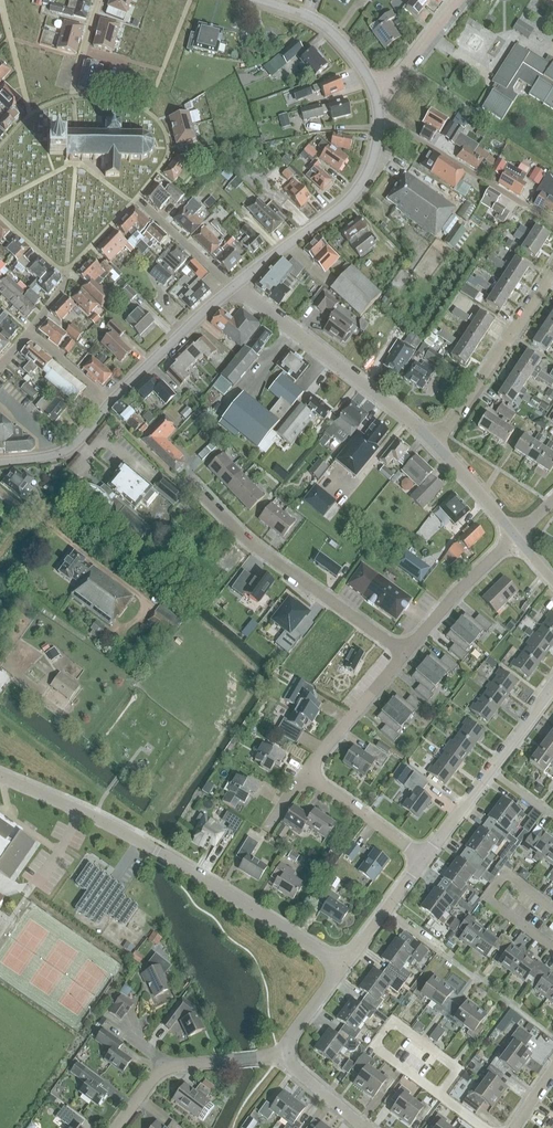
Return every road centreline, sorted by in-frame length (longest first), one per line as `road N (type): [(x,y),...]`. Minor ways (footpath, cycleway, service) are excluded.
road 1 (unclassified): [(342,967),(138,840),(0,776)]
road 2 (residential): [(405,651),(244,538),(189,478)]
road 3 (tertiary): [(434,443),(233,287)]
road 4 (tertiary): [(233,287),(351,196),(371,165),(379,122)]
road 5 (residential): [(423,858),(552,685)]
road 6 (residential): [(434,443),(552,271)]
road 7 (tertiary): [(111,402),(233,287)]
road 8 (residential): [(405,651),(516,536)]
road 9 (residential): [(304,773),(405,651)]
road 10 (tertiary): [(373,89),(327,27),(263,0)]
road 11 (residential): [(423,858),(304,773)]
road 12 (residential): [(342,967),(423,858)]
road 13 (tertiary): [(0,461),(66,450),(111,402)]
road 14 (residential): [(233,287),(136,201)]
road 15 (unclassified): [(373,89),(396,77),(457,0)]
road 16 (tertiary): [(516,536),(434,443)]

